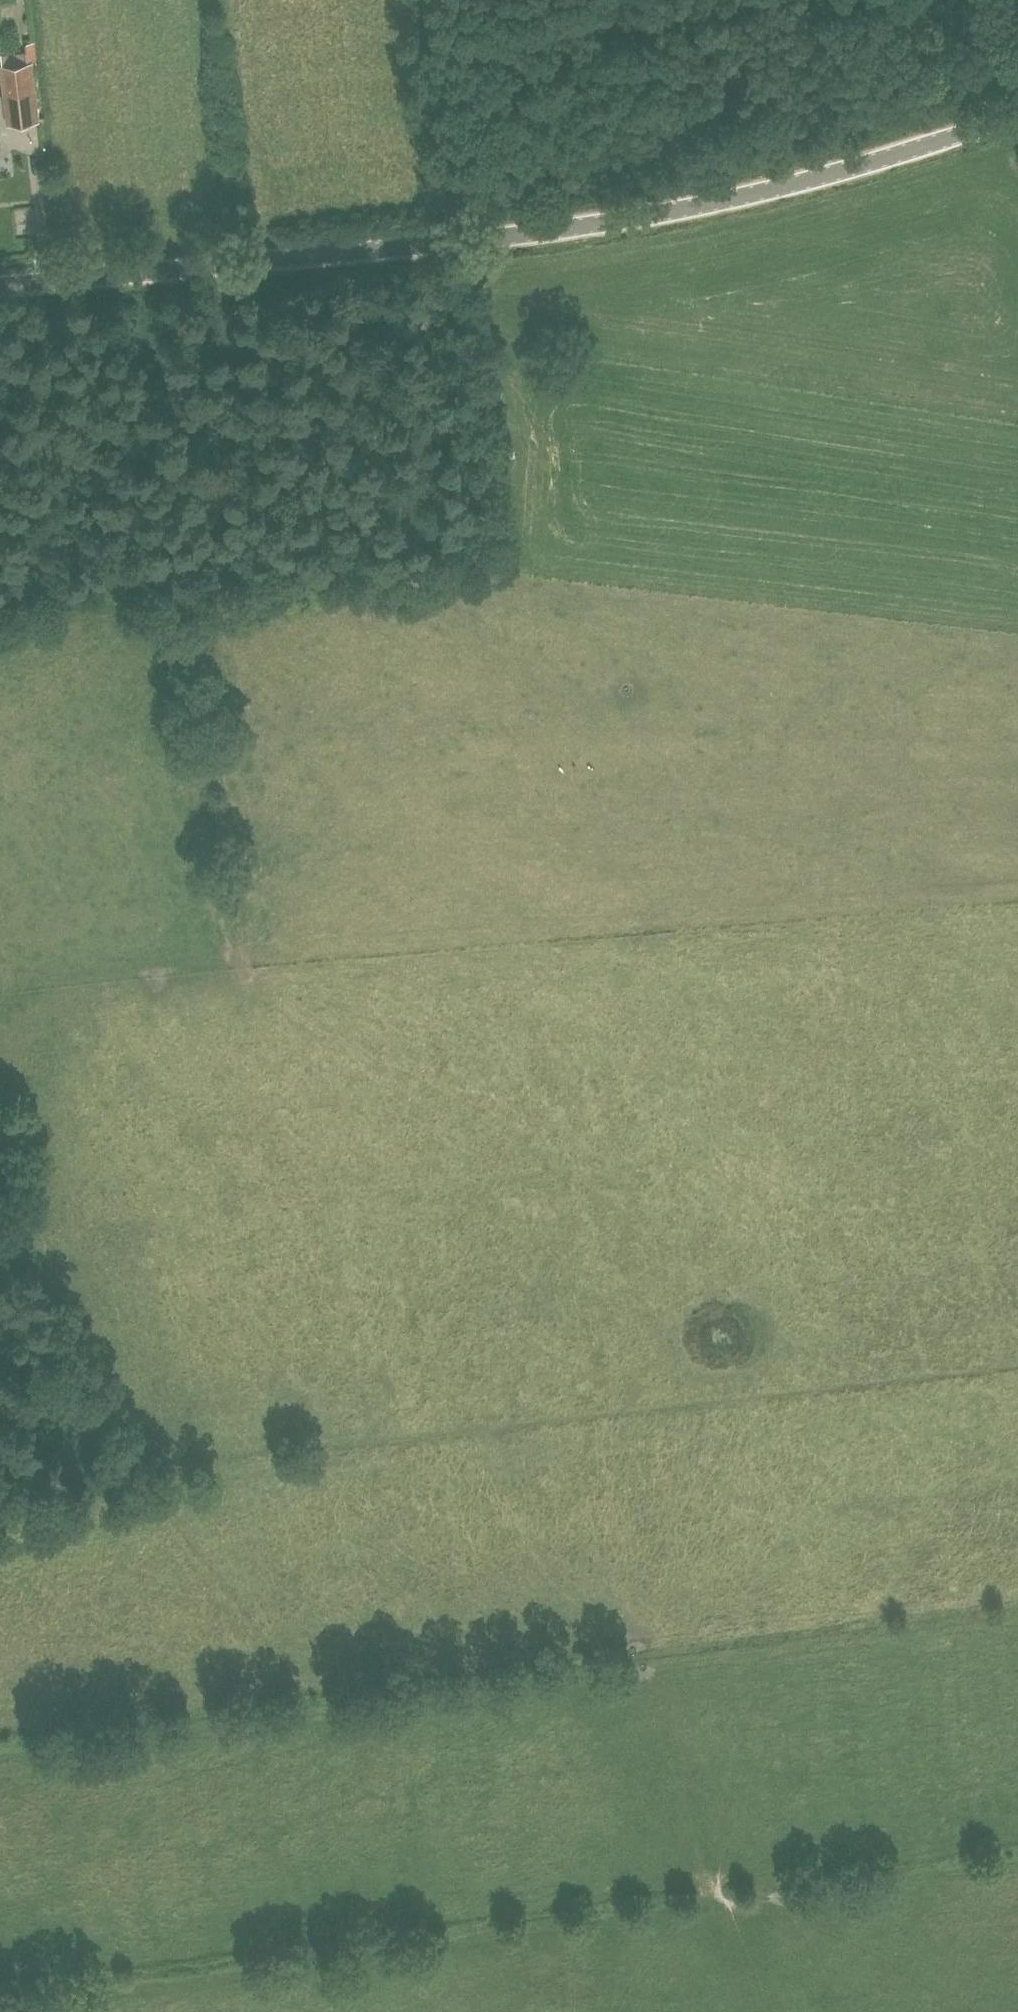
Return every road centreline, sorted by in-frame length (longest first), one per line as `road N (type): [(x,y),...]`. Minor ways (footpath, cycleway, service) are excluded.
road 1 (unclassified): [(0,286),(659,211),(757,192),(1017,117)]

